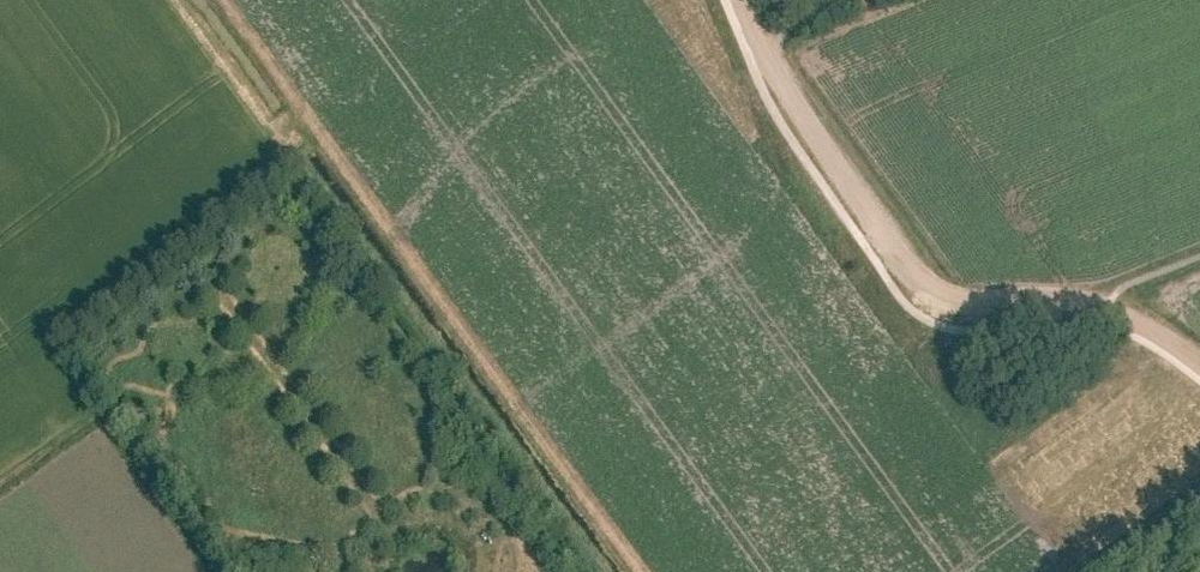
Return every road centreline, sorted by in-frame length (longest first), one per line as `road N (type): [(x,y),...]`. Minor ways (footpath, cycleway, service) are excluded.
road 1 (track): [(745,0),(799,117),(922,284),(984,309),(1109,311),(1199,368)]

